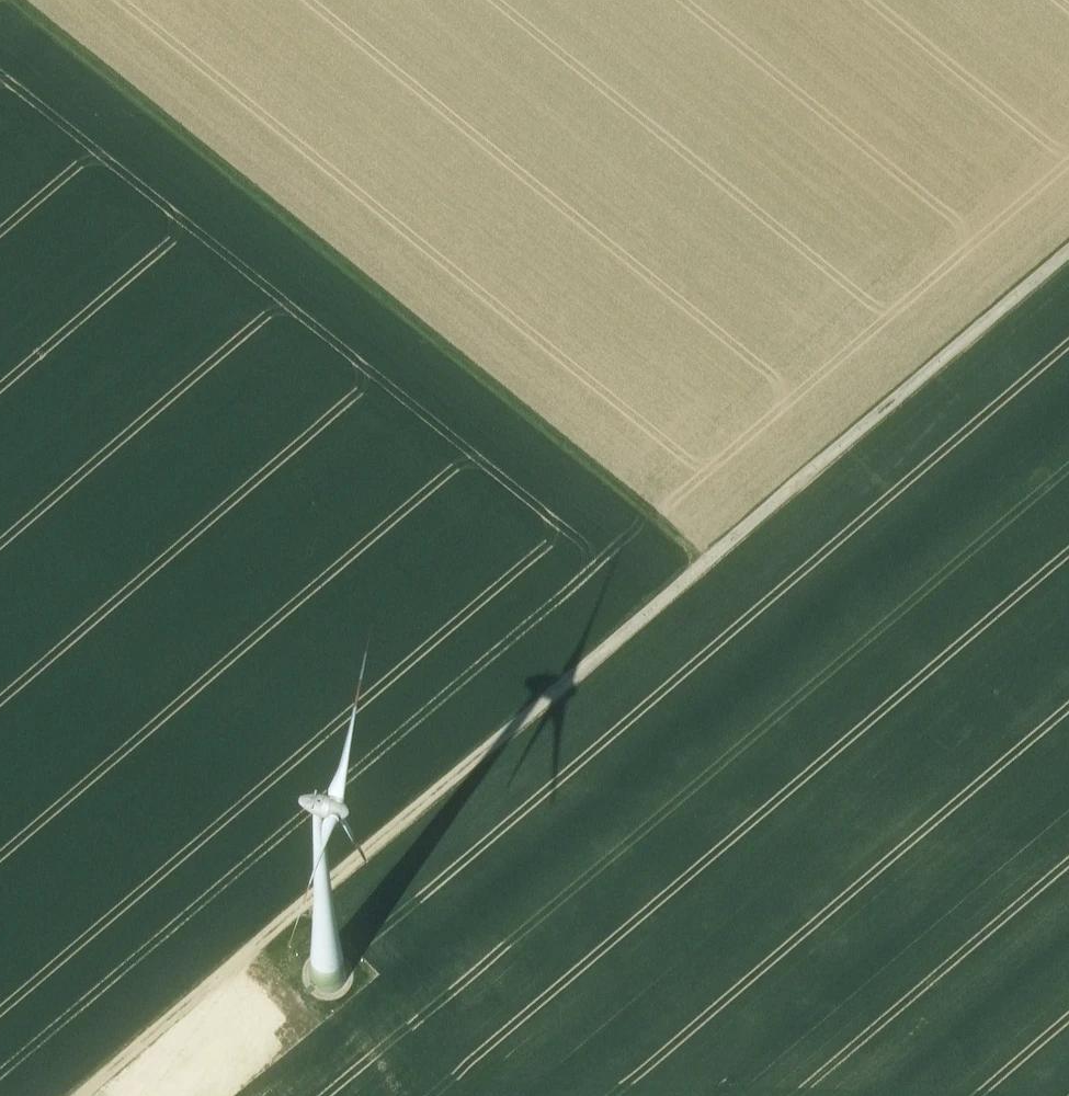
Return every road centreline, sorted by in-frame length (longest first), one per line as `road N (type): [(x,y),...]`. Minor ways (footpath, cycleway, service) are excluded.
road 1 (track): [(82,1095),(1068,255)]
road 2 (track): [(708,564),(14,0)]

